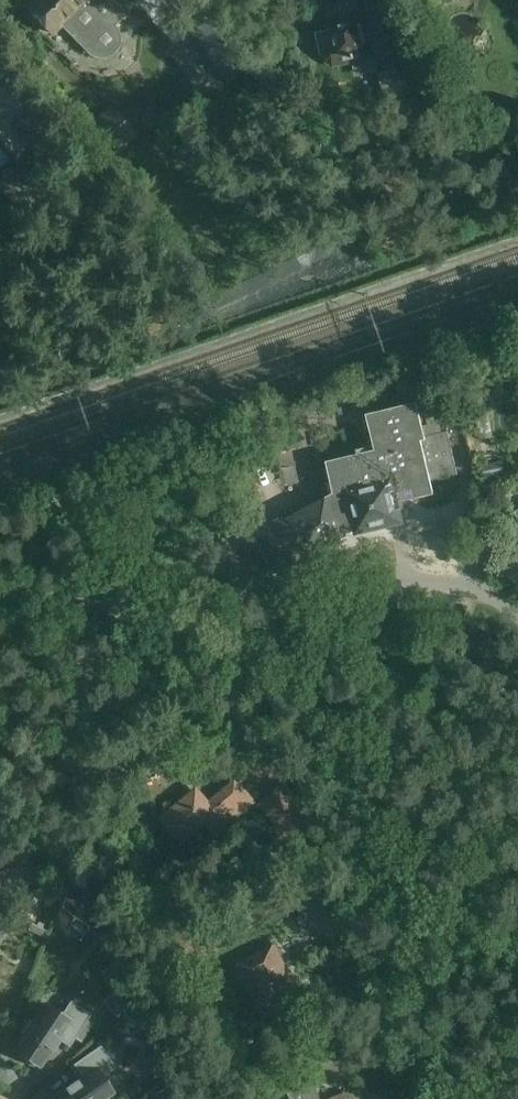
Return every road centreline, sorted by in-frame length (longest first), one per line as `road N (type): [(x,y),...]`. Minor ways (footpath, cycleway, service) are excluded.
road 1 (unclassified): [(517,612),(468,585),(412,580),(268,639),(231,641),(70,597),(0,588)]

